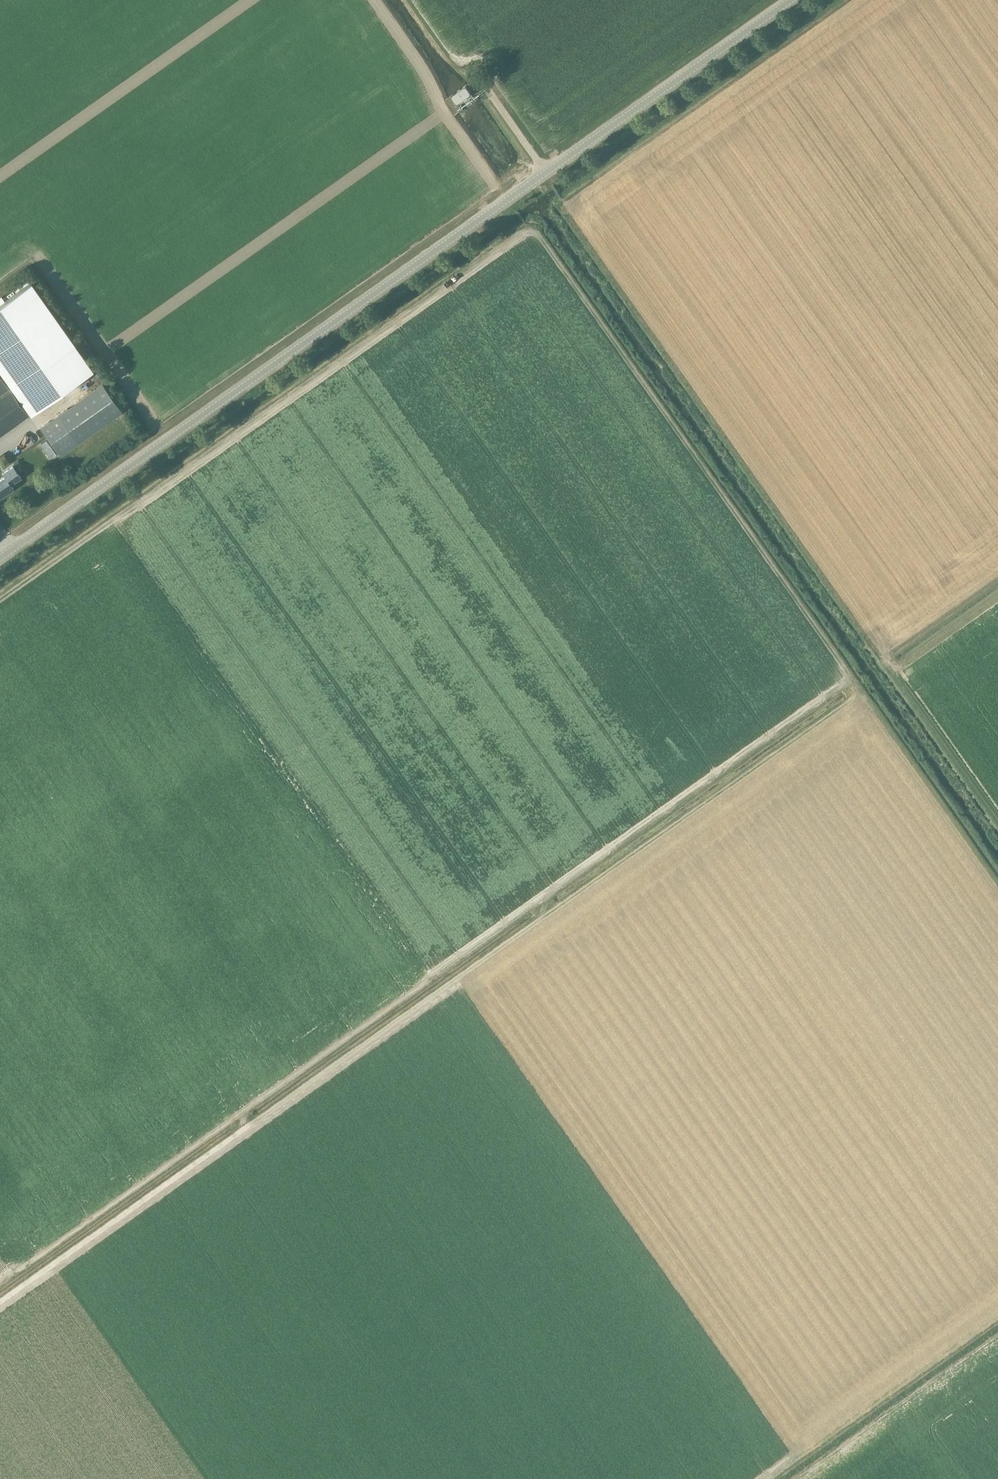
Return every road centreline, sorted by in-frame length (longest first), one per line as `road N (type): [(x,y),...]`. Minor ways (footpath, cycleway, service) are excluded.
road 1 (unclassified): [(0,558),(790,0)]

